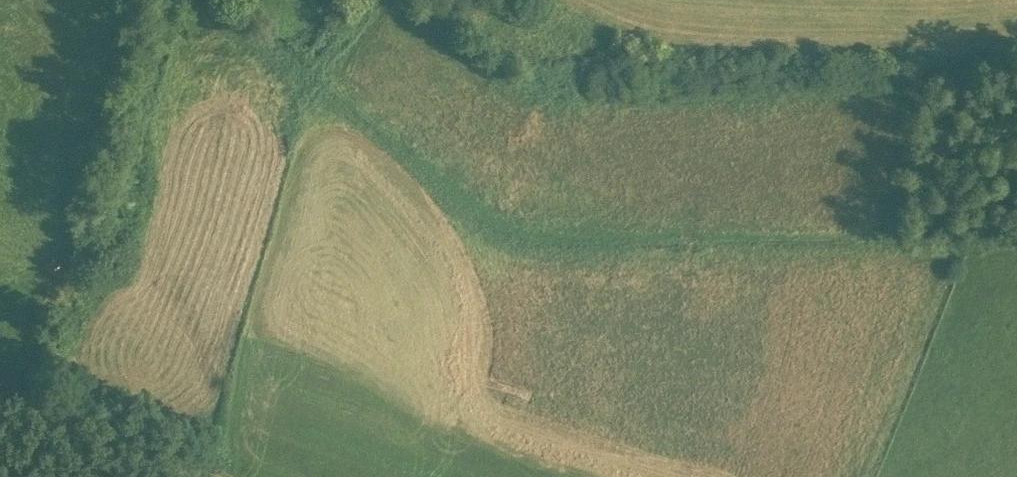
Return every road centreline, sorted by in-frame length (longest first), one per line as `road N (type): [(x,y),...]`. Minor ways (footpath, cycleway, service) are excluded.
road 1 (unclassified): [(0,403),(200,476)]

